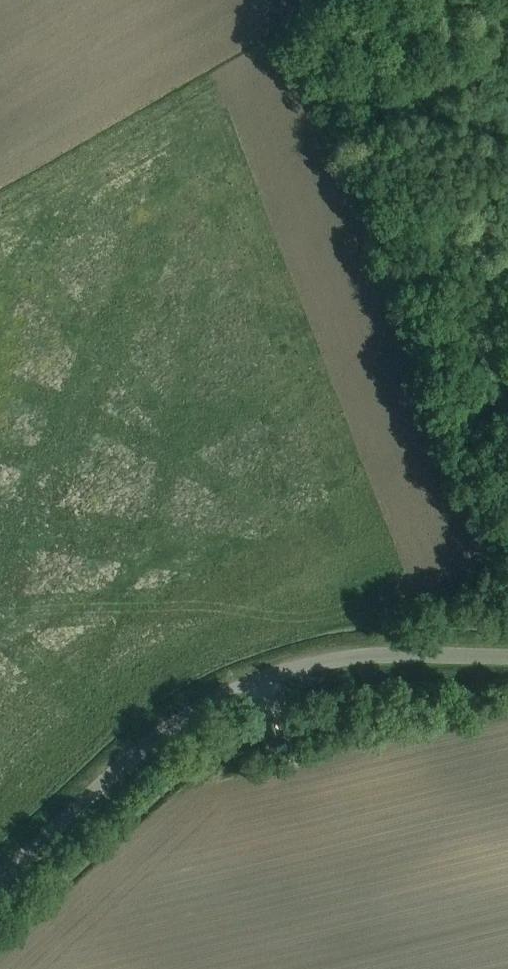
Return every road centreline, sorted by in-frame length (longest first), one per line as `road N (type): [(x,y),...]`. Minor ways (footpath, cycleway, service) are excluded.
road 1 (unclassified): [(0,881),(157,738),(225,692),(292,668),(378,655),(507,657)]

